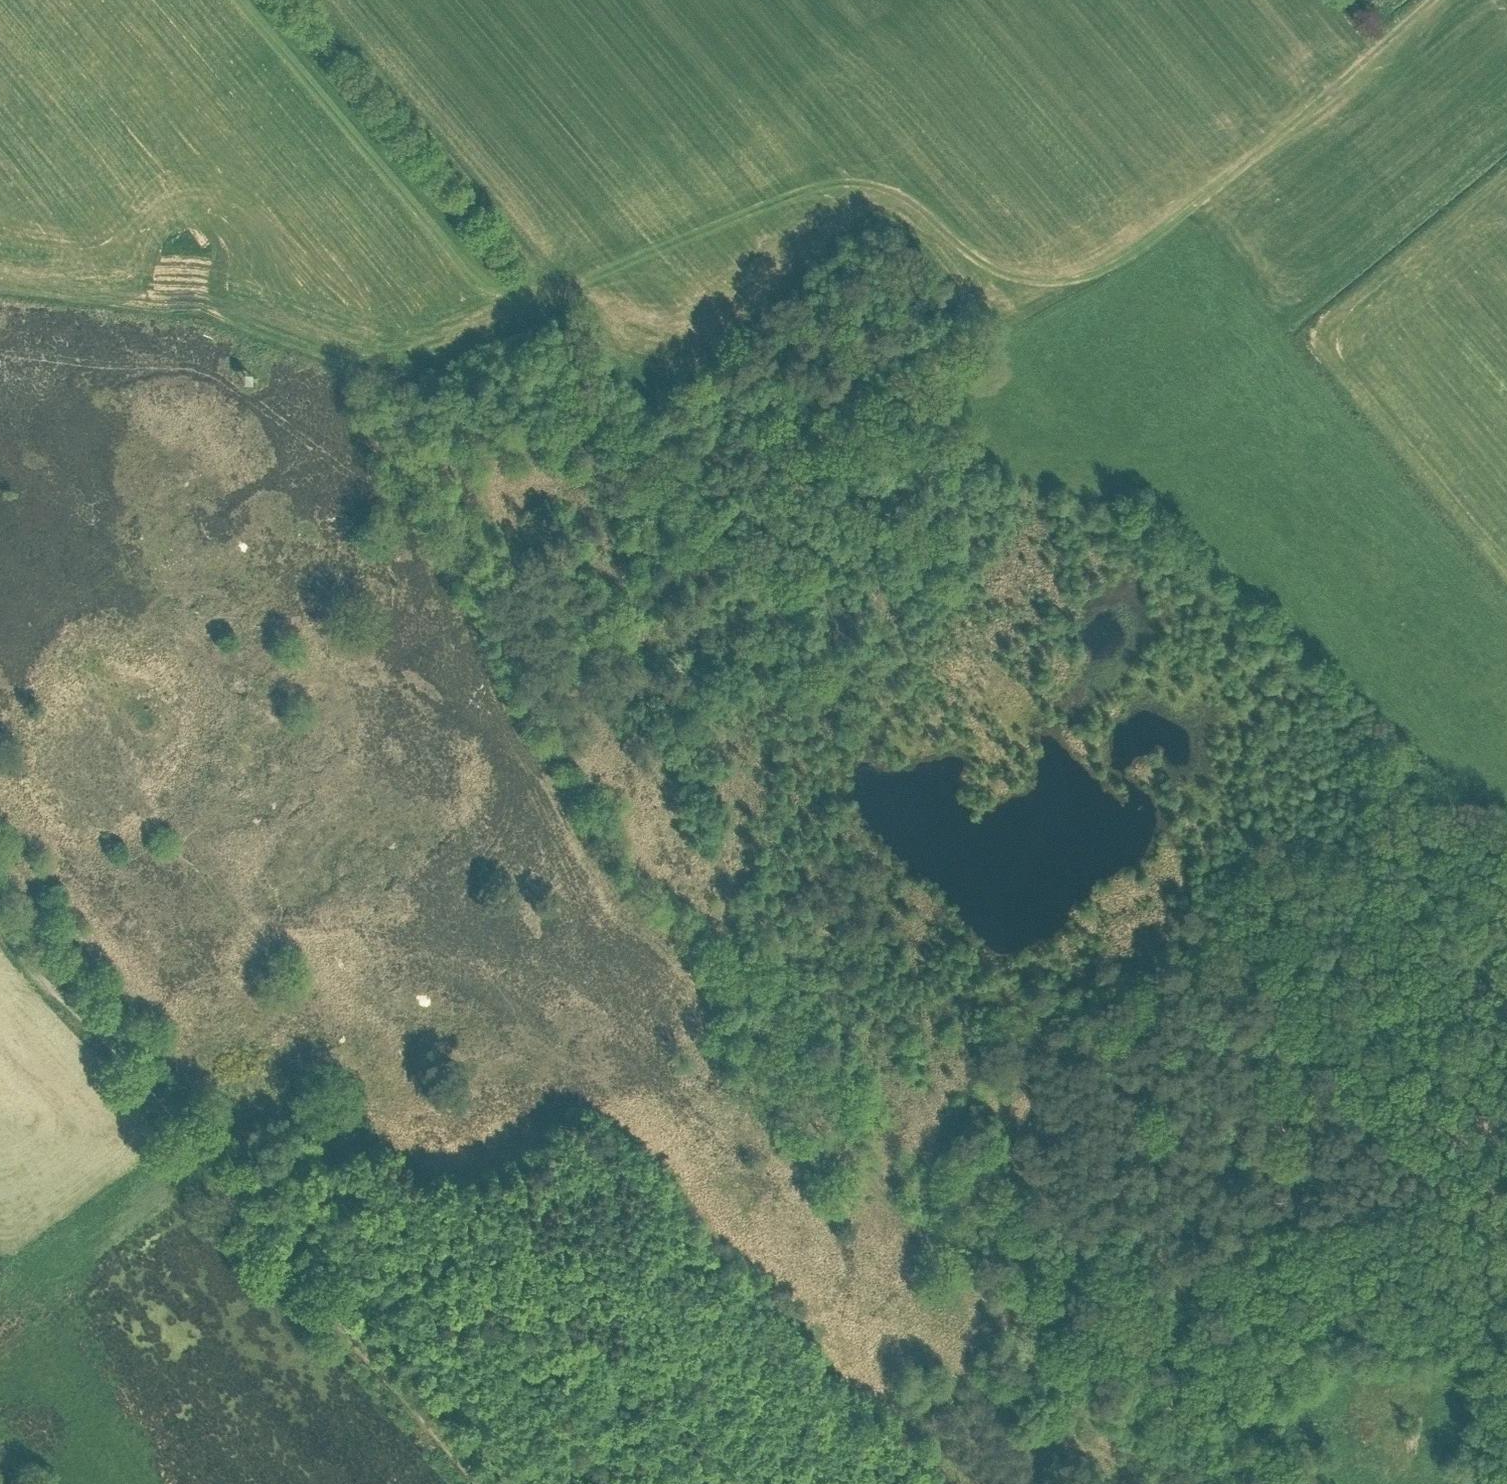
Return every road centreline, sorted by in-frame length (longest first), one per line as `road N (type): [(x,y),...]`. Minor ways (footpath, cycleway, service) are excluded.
road 1 (track): [(217,1179),(275,1166),(364,1128),(499,1123),(563,1096),(610,1060),(632,1021),(647,963),(645,921),(554,778),(377,415)]
road 2 (track): [(479,1483),(239,1208),(143,1082),(0,927)]
road 3 (track): [(459,594),(508,520),(524,474),(516,282)]
road 4 (track): [(0,353),(187,362),(225,373),(242,387)]

